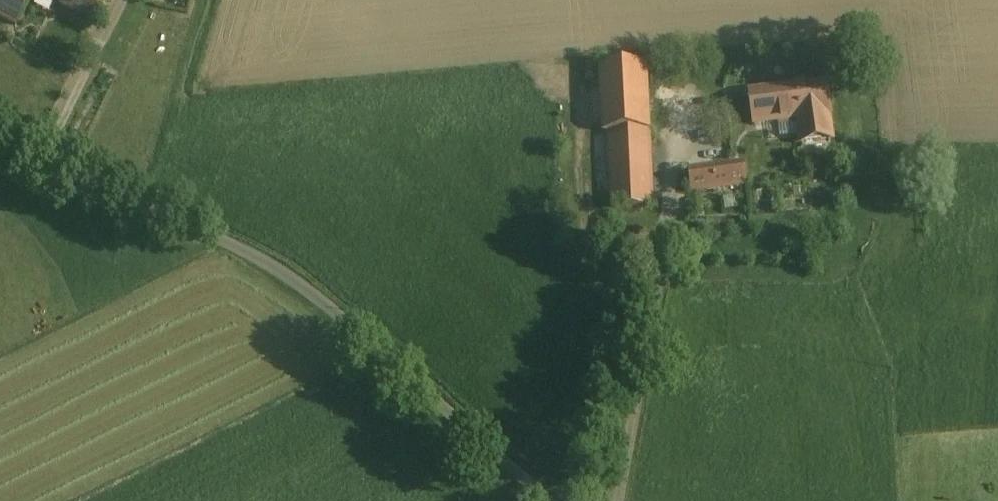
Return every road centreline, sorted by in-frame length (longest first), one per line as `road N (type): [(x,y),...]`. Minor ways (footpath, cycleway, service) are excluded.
road 1 (unclassified): [(547,500),(289,279),(210,236),(0,148)]

